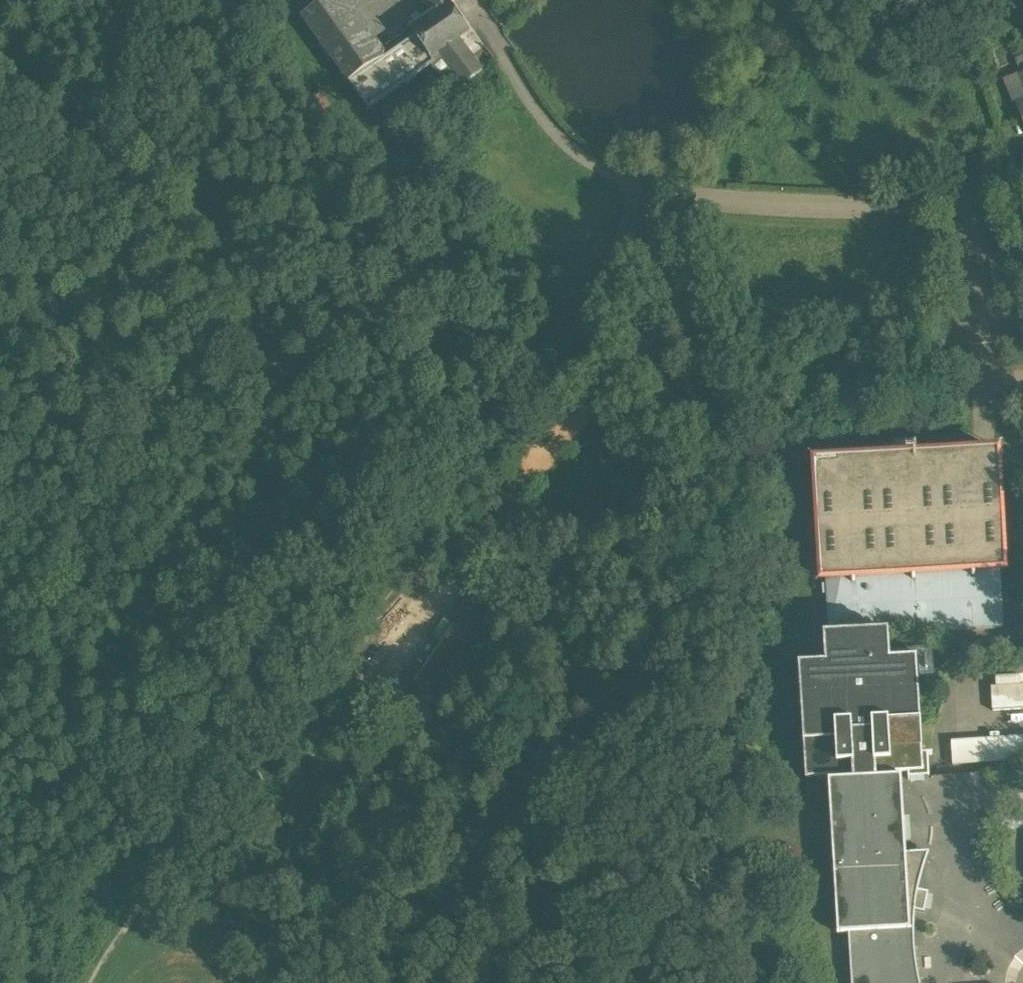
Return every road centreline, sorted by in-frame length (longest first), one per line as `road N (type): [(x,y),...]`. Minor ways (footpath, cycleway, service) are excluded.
road 1 (track): [(95,982),(384,533),(561,289),(619,231)]
road 2 (track): [(812,591),(705,606),(652,633),(556,781),(503,845),(457,982)]

